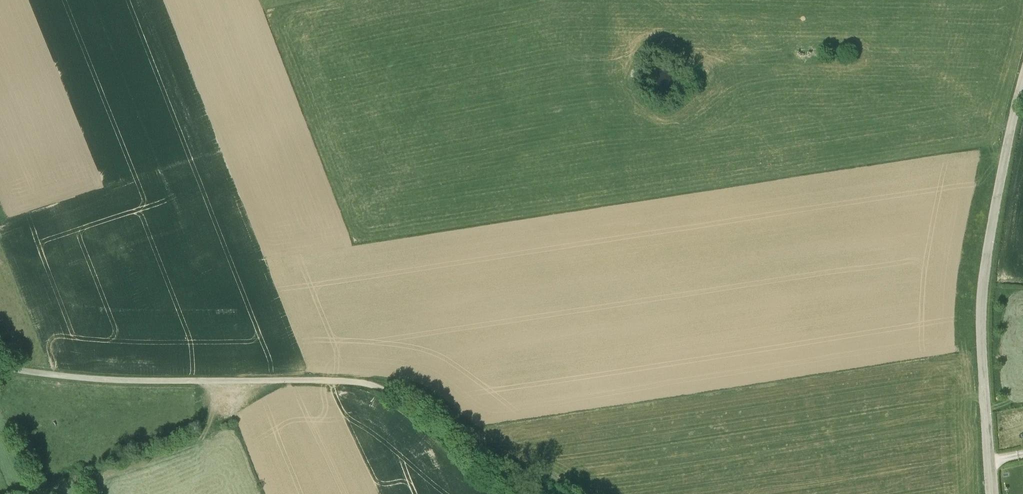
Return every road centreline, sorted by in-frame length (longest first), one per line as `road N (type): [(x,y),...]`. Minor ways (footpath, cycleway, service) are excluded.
road 1 (unclassified): [(0,366),(110,380),(370,385),(477,461),(544,493)]
road 2 (tertiary): [(1022,83),(982,296),(992,493)]

